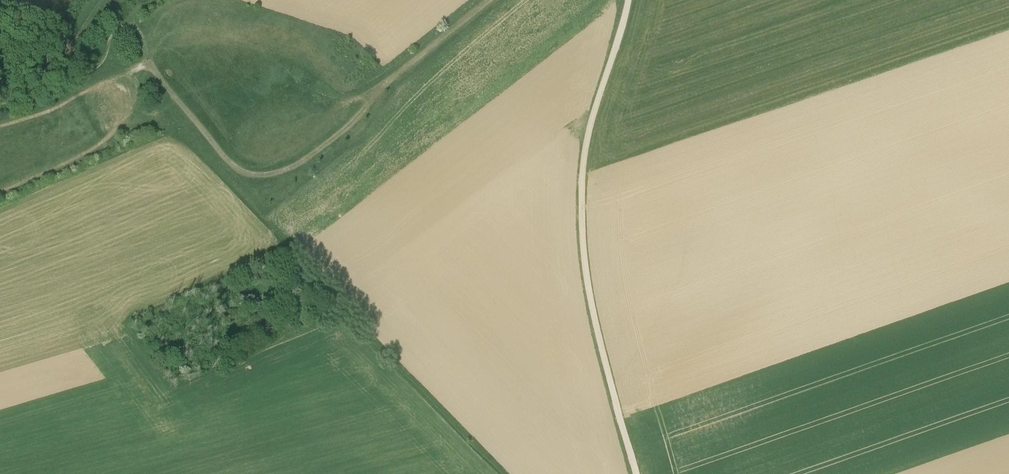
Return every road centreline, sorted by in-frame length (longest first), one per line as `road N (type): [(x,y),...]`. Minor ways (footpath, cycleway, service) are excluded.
road 1 (track): [(627,0),(589,136),(582,228),(592,309),(635,473)]
road 2 (track): [(150,63),(234,165),(266,177),(316,152),(490,0)]

